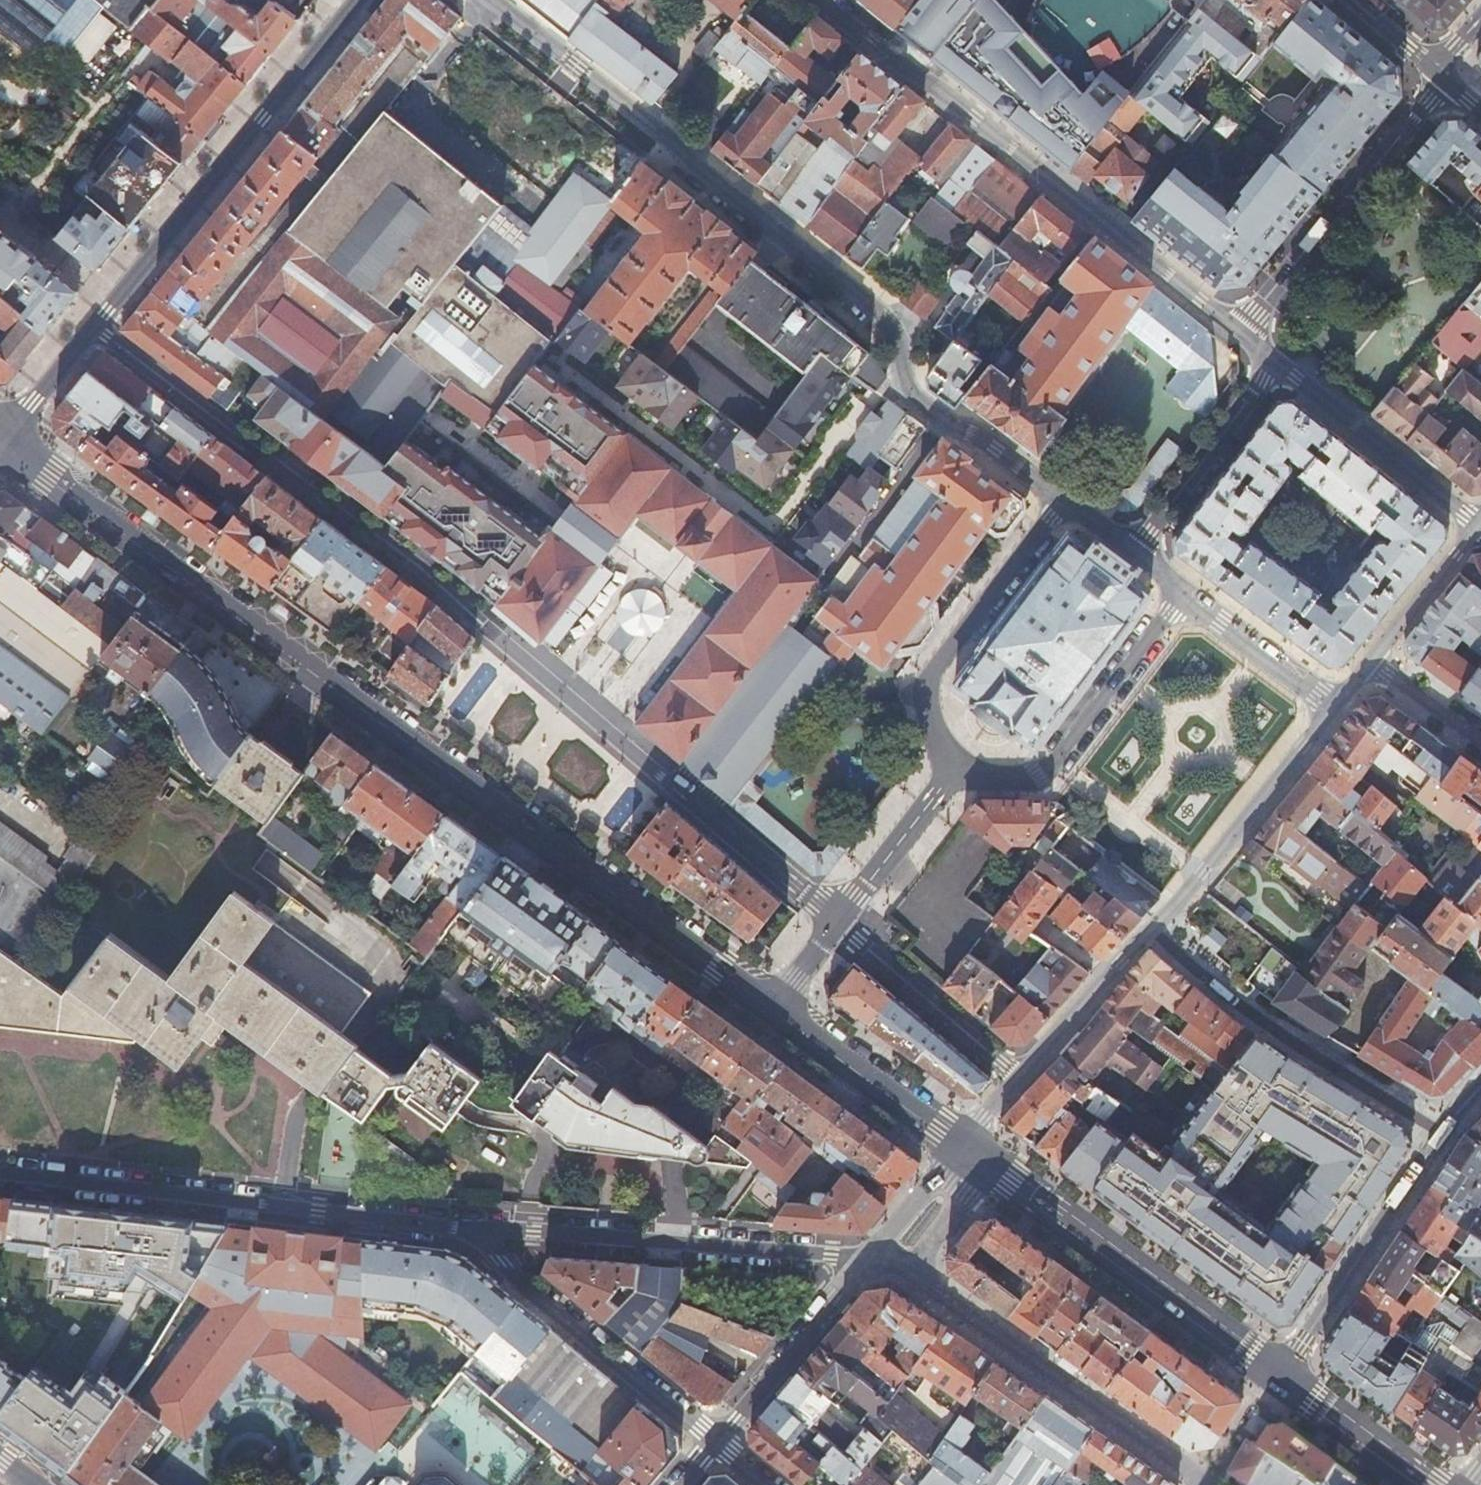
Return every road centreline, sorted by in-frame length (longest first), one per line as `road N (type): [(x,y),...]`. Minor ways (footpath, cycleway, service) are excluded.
road 1 (residential): [(0,440),(777,1008)]
road 2 (residential): [(1477,526),(830,0)]
road 3 (residential): [(490,0),(875,306),(900,393),(1061,501)]
road 4 (tertiary): [(0,440),(354,0)]
road 5 (tertiary): [(473,1230),(0,1177)]
road 6 (tertiary): [(860,1264),(473,1230)]
road 7 (residential): [(1201,1484),(1205,1478),(906,1268)]
road 8 (tertiary): [(986,1161),(1278,1379)]
road 9 (residential): [(1150,932),(1241,1003),(1442,1135)]
road 10 (residential): [(951,778),(1033,778),(1054,768),(1186,591)]
road 11 (residential): [(1061,501),(929,675),(927,696),(951,778)]
road 12 (residential): [(714,1437),(473,1230)]
road 13 (residential): [(1278,1379),(1442,1135)]
road 14 (residential): [(1334,704),(1150,932)]
road 15 (residential): [(1150,932),(962,1143)]
road 16 (residential): [(777,1008),(962,1143)]
road 17 (residential): [(860,1264),(714,1437)]
road 18 (residential): [(676,780),(838,926)]
road 19 (residential): [(838,926),(951,778)]
road 20 (residential): [(1334,704),(1186,591)]
road 21 (tertiary): [(1278,1379),(1420,1484)]
road 22 (residential): [(1477,526),(1374,659)]
road 23 (residential): [(1186,591),(1061,501)]
road 24 (tertiary): [(962,1143),(875,1245)]
road 25 (residential): [(906,1268),(986,1161)]
road 26 (residential): [(1480,740),(1374,659)]

